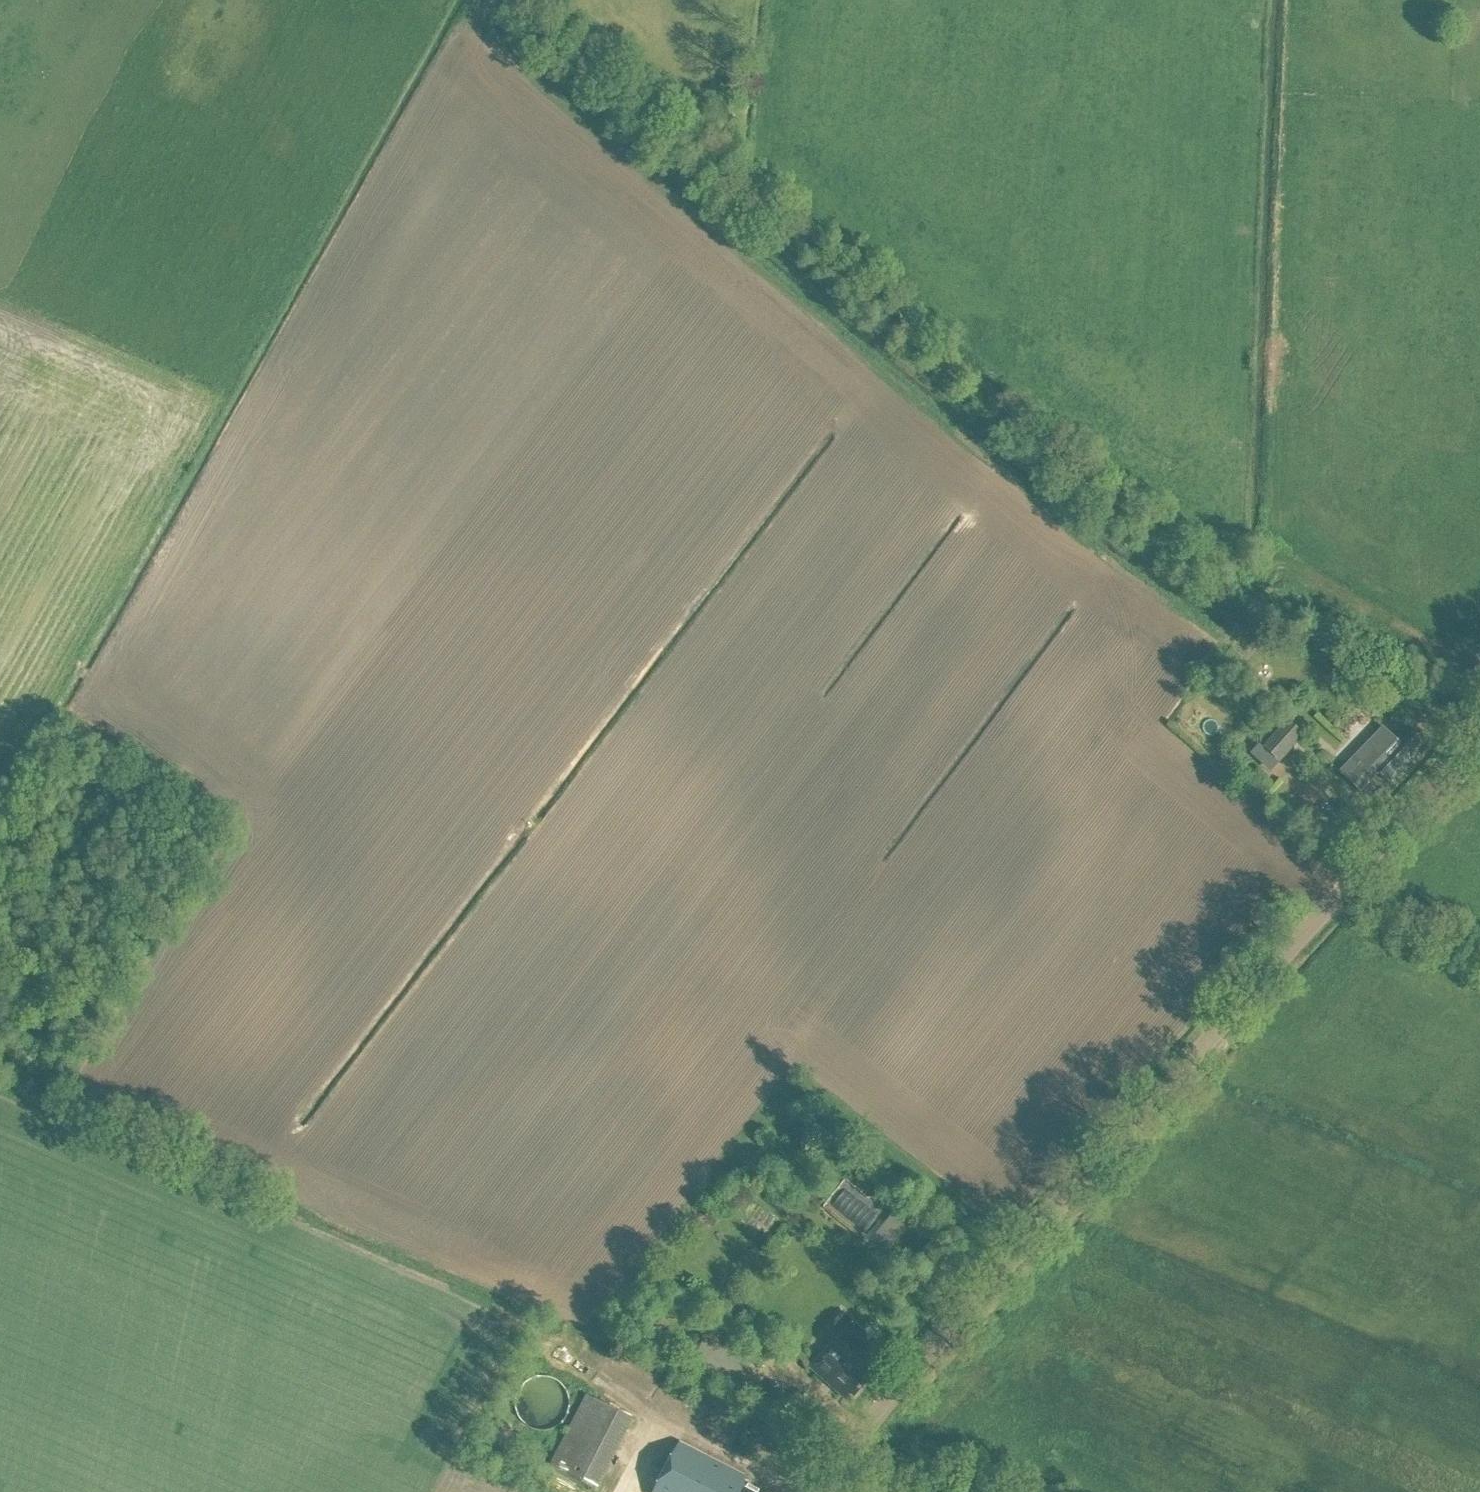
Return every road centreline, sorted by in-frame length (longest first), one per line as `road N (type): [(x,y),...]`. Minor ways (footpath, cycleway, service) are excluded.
road 1 (tertiary): [(1479,729),(929,1337),(828,1491)]

